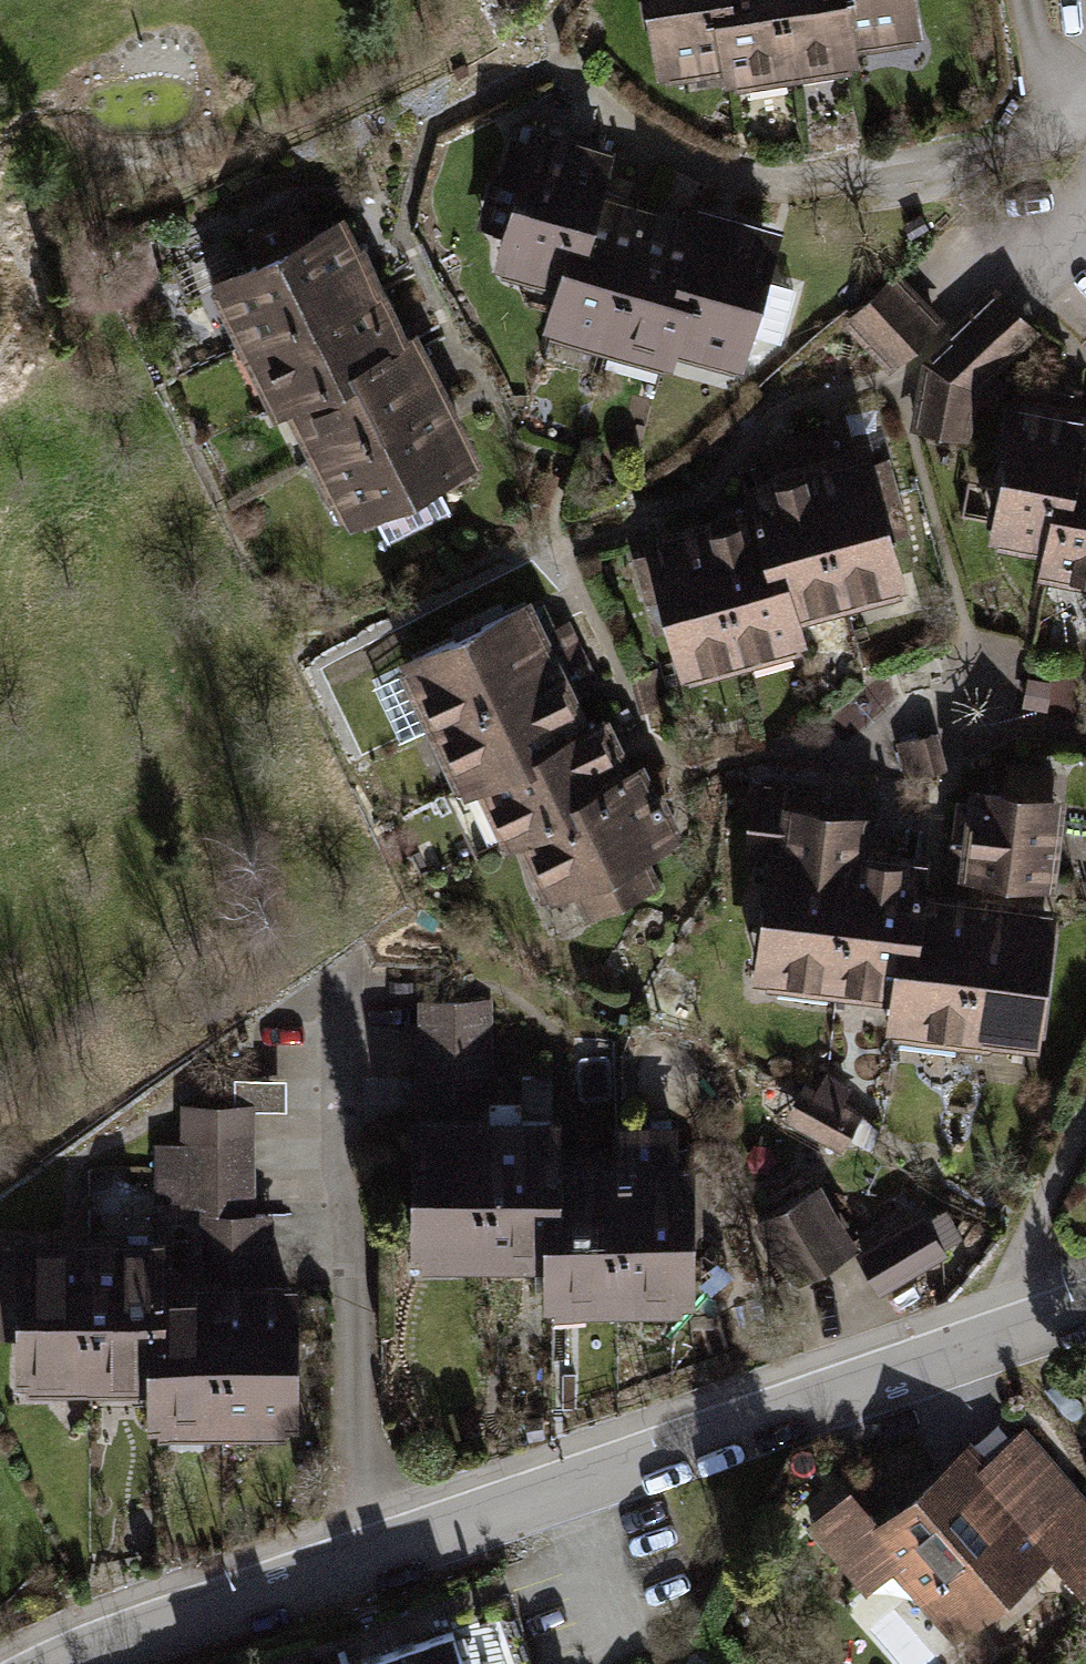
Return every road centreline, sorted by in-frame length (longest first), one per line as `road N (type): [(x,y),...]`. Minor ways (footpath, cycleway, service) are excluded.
road 1 (residential): [(74,1663),(1085,1314)]

